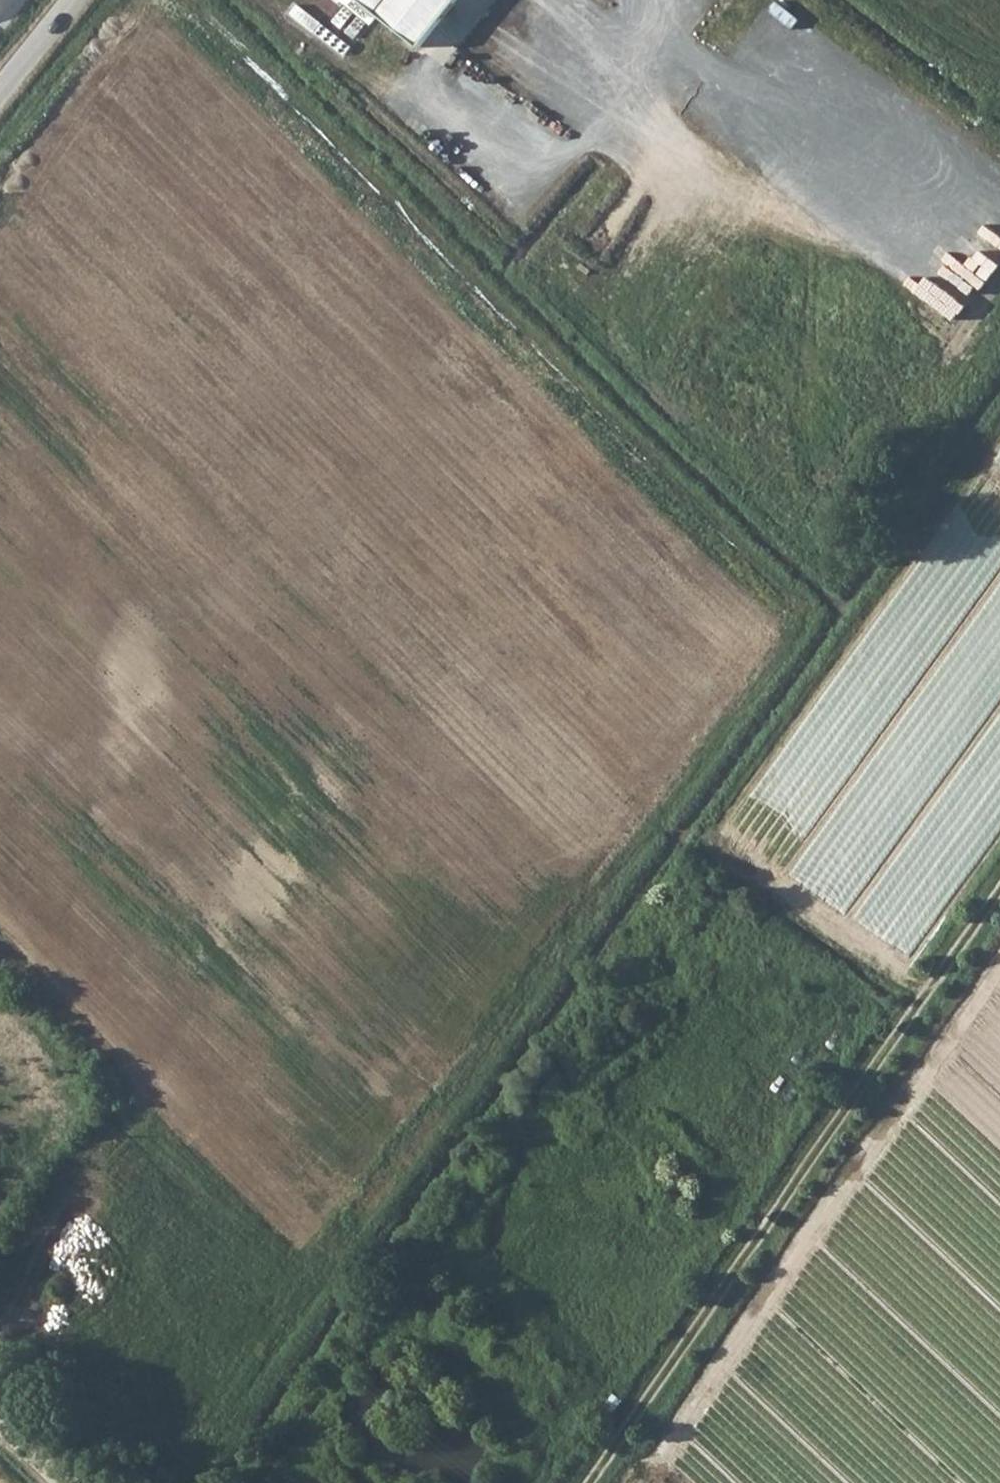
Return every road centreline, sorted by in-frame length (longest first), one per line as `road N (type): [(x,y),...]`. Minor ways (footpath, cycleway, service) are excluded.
road 1 (track): [(588,1482),(999,876)]

